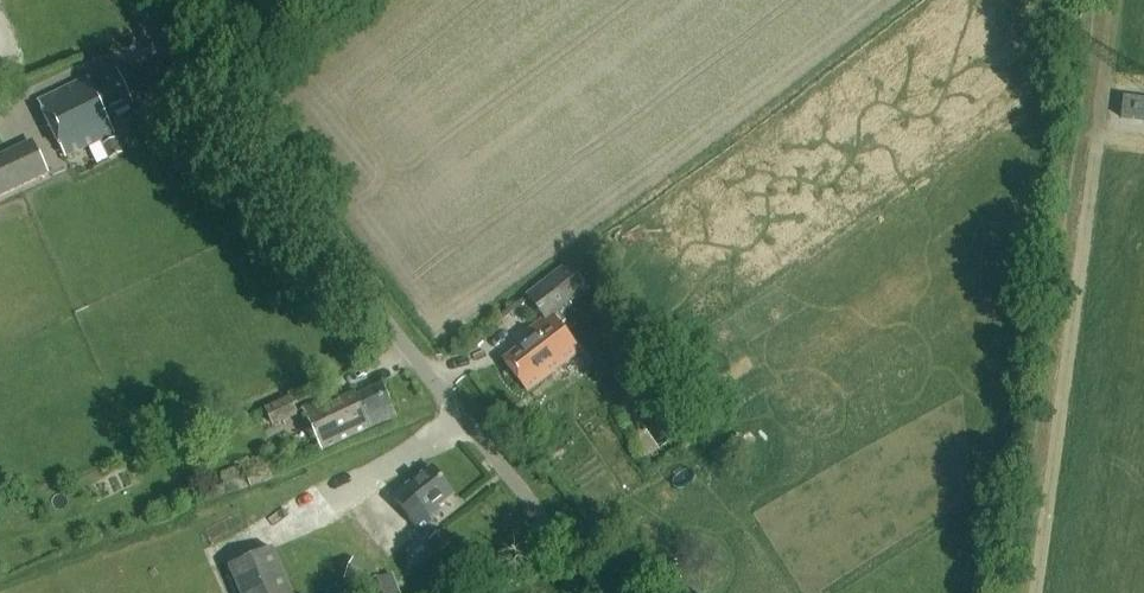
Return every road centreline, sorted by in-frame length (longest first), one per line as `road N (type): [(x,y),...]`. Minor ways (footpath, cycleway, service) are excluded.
road 1 (unclassified): [(607,592),(129,0)]

